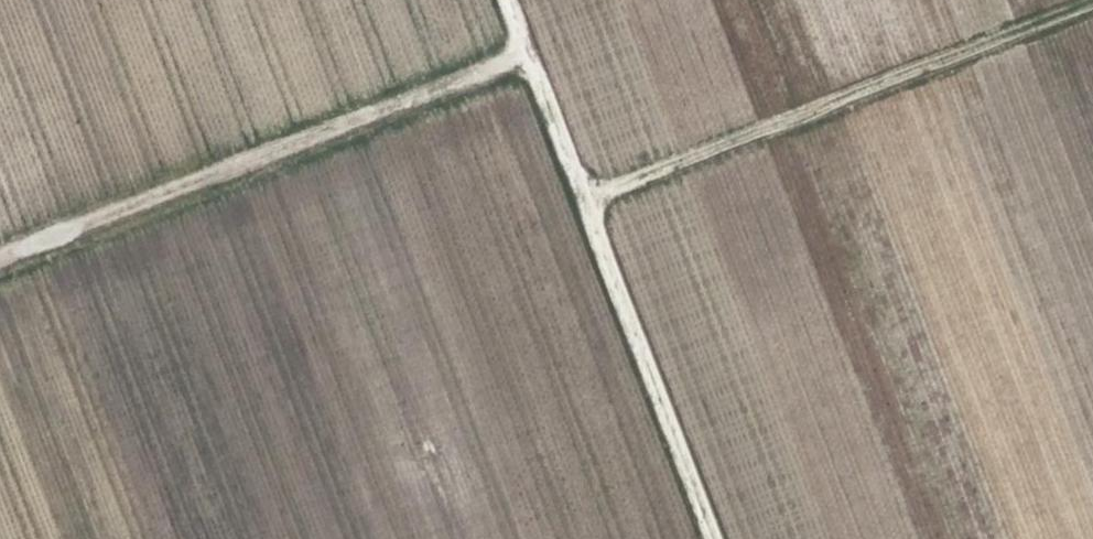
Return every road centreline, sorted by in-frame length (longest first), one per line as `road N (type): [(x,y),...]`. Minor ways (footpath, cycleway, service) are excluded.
road 1 (track): [(508,0),(714,538)]
road 2 (track): [(531,59),(0,261)]
road 3 (track): [(1085,0),(586,202)]

